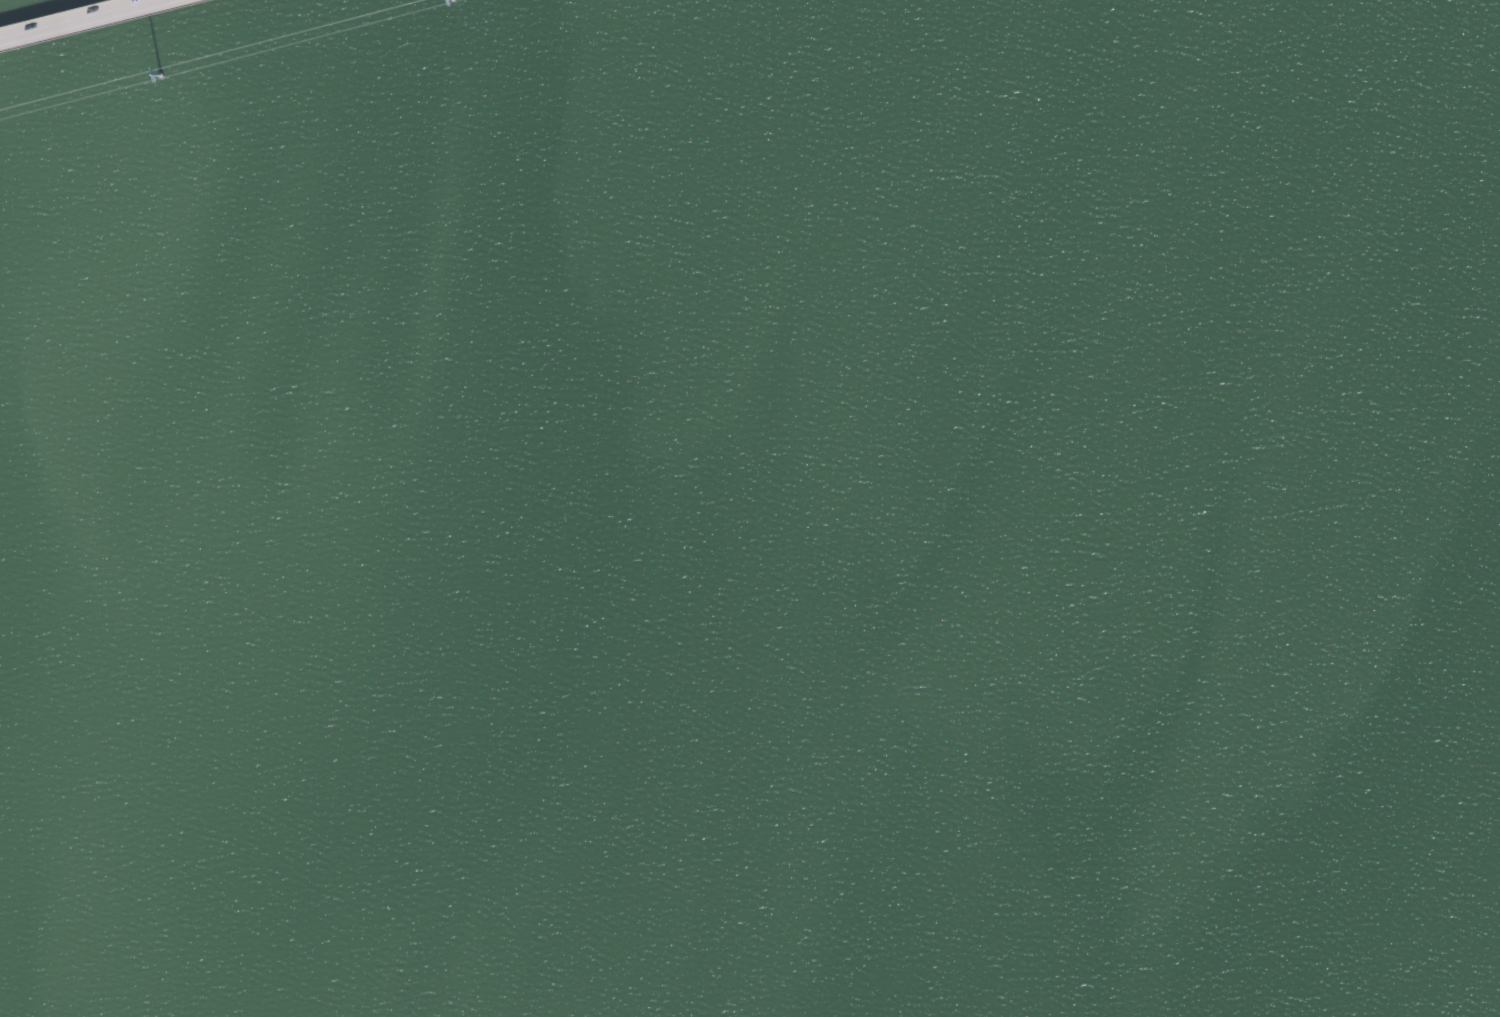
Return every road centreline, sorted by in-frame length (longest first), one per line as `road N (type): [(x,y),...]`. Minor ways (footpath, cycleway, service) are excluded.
road 1 (primary): [(0,37),(148,0)]

